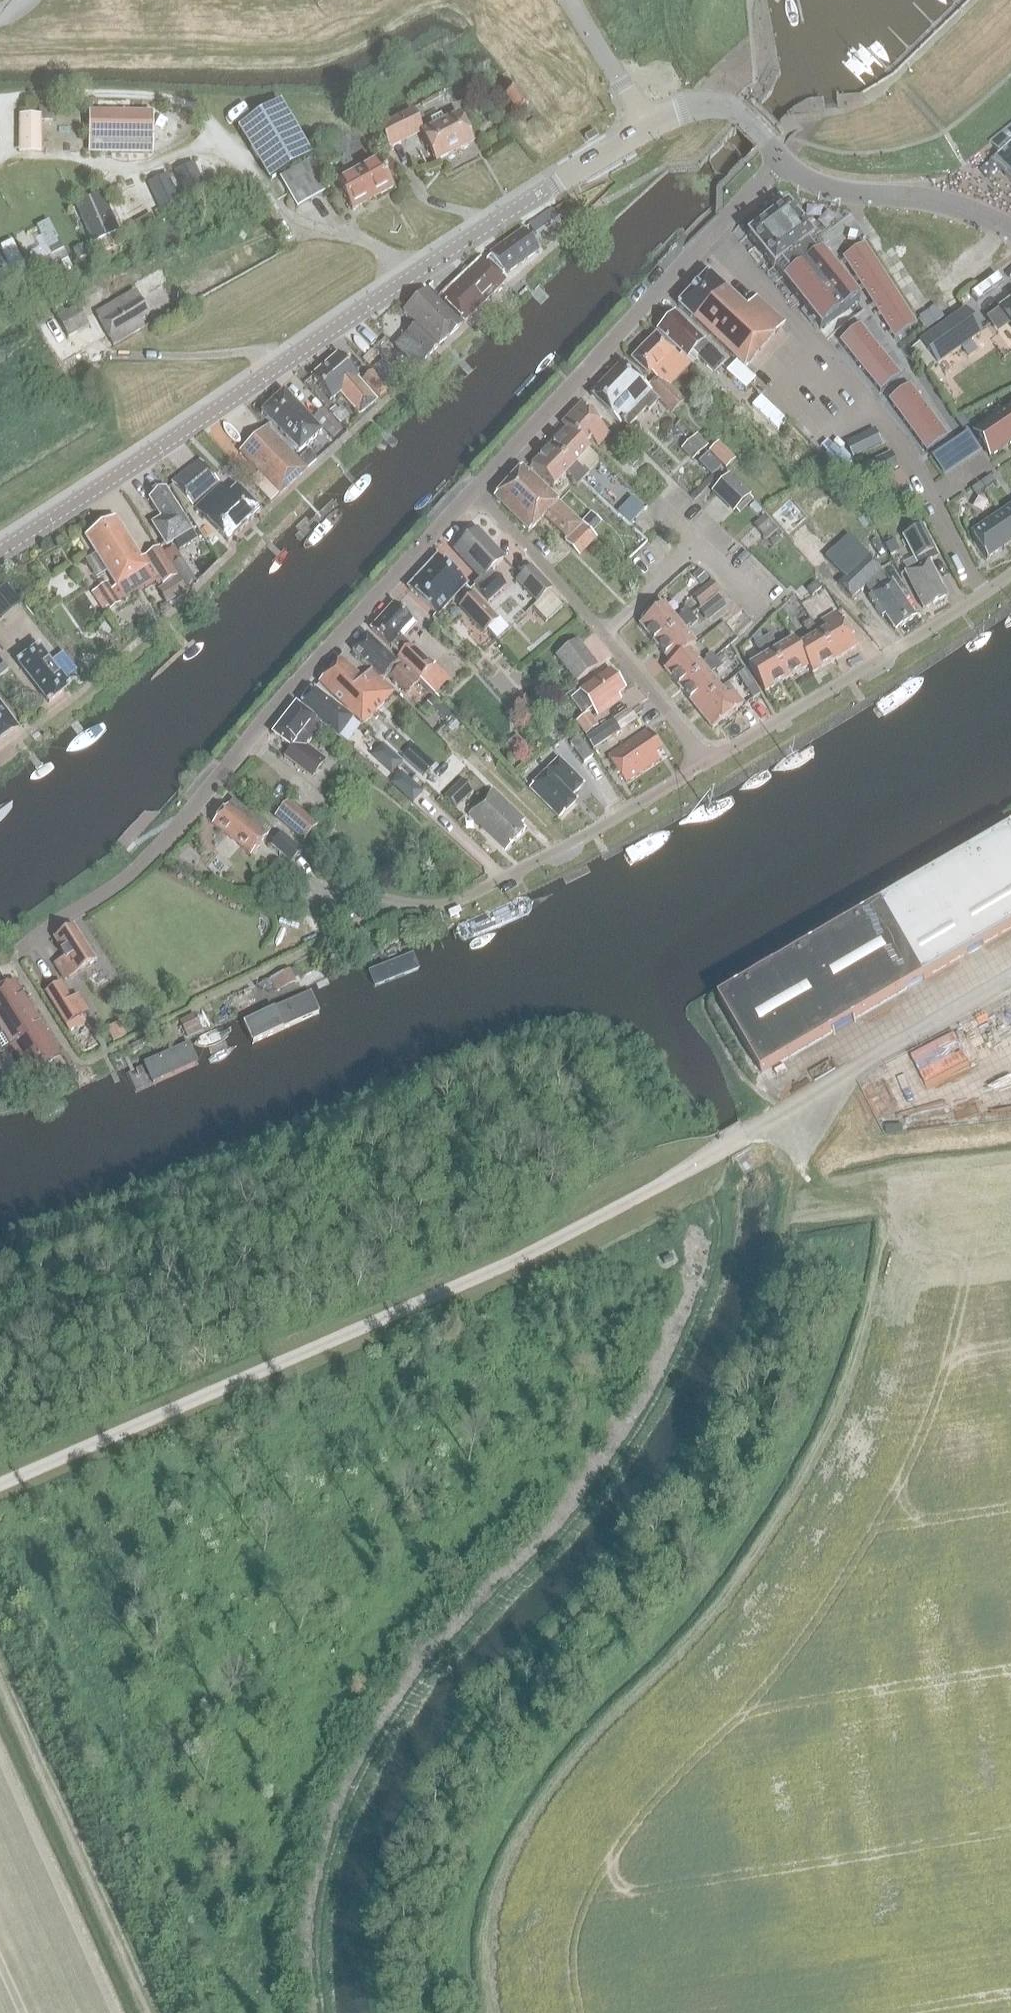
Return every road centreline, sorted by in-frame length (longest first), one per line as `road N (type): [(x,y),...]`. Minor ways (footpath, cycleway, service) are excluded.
road 1 (unclassified): [(0,1483),(552,1238),(705,1159),(1010,975)]
road 2 (tertiary): [(0,549),(648,125)]
road 3 (residential): [(474,491),(125,879),(13,957)]
road 4 (residential): [(474,491),(785,157)]
road 5 (residential): [(315,888),(412,902),(465,898),(708,764)]
road 6 (residential): [(708,764),(604,630),(474,491)]
road 7 (residential): [(708,764),(1010,574)]
road 8 (tertiary): [(1010,230),(938,199),(827,188),(785,157)]
road 9 (tertiary): [(785,157),(722,105),(648,125)]
road 10 (unclassified): [(648,125),(566,0)]

